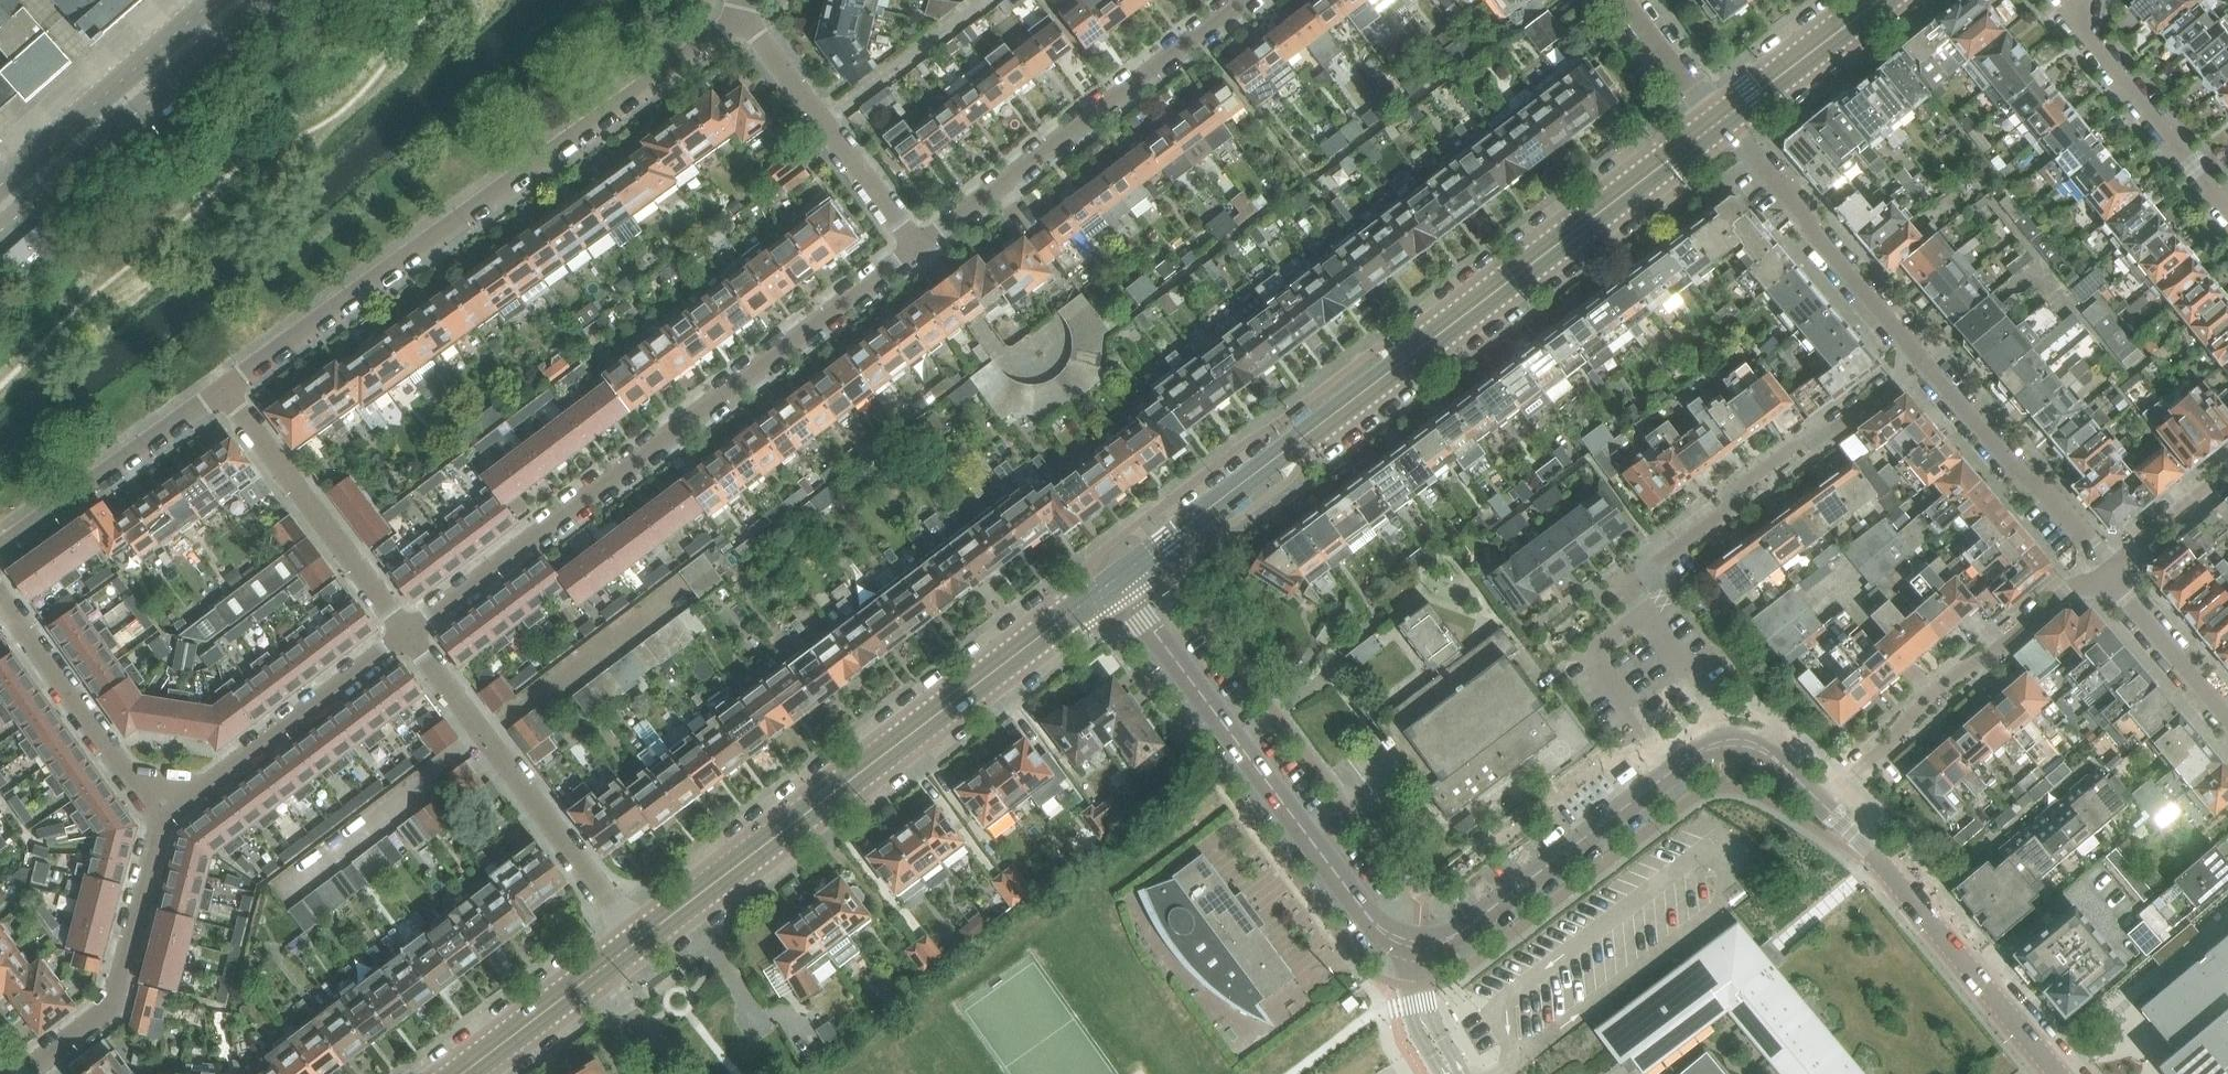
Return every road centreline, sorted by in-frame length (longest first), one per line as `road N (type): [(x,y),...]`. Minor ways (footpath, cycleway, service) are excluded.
road 1 (primary): [(790,1073),(517,803),(0,354)]
road 2 (primary): [(0,430),(281,663),(712,1073)]
road 3 (tertiary): [(1115,580),(1362,911),(1400,942),(1448,939),(1720,744)]
road 4 (tertiary): [(1115,580),(1721,122)]
road 5 (residential): [(408,634),(919,249)]
road 6 (residential): [(222,389),(739,19)]
road 7 (tertiary): [(637,941),(1115,580)]
road 8 (residential): [(919,249),(1247,0)]
road 9 (residential): [(408,634),(637,941)]
road 10 (residential): [(1921,360),(1830,433),(1798,445),(1742,486),(1719,515),(1623,587)]
road 11 (residential): [(2111,573),(2052,602),(1947,682),(1820,803)]
road 12 (tertiary): [(2058,1073),(1921,907),(1820,803)]
road 13 (tertiary): [(0,210),(242,0)]
road 14 (residential): [(161,824),(408,634)]
road 15 (residential): [(1721,122),(1921,360)]
road 16 (residential): [(408,634),(222,389)]
road 17 (residential): [(21,1073),(113,1006),(161,824)]
road 18 (residential): [(919,249),(739,19)]
road 19 (residential): [(1921,360),(2111,573)]
road 20 (residential): [(161,824),(0,598)]
road 21 (residential): [(0,551),(222,389)]
road 22 (residential): [(2227,211),(2079,26),(2086,0)]
road 23 (tertiary): [(1721,122),(1881,0)]
road 24 (residential): [(1623,587),(1707,697),(1720,744)]
road 25 (residential): [(2227,718),(2111,573)]
road 26 (tertiary): [(462,1073),(598,970)]
road 27 (residential): [(1721,122),(1624,0)]
road 28 (residential): [(2111,573),(2227,470)]
road 29 (residential): [(663,1073),(598,970)]
road 30 (tertiary): [(1720,744),(1765,752),(1820,803)]

